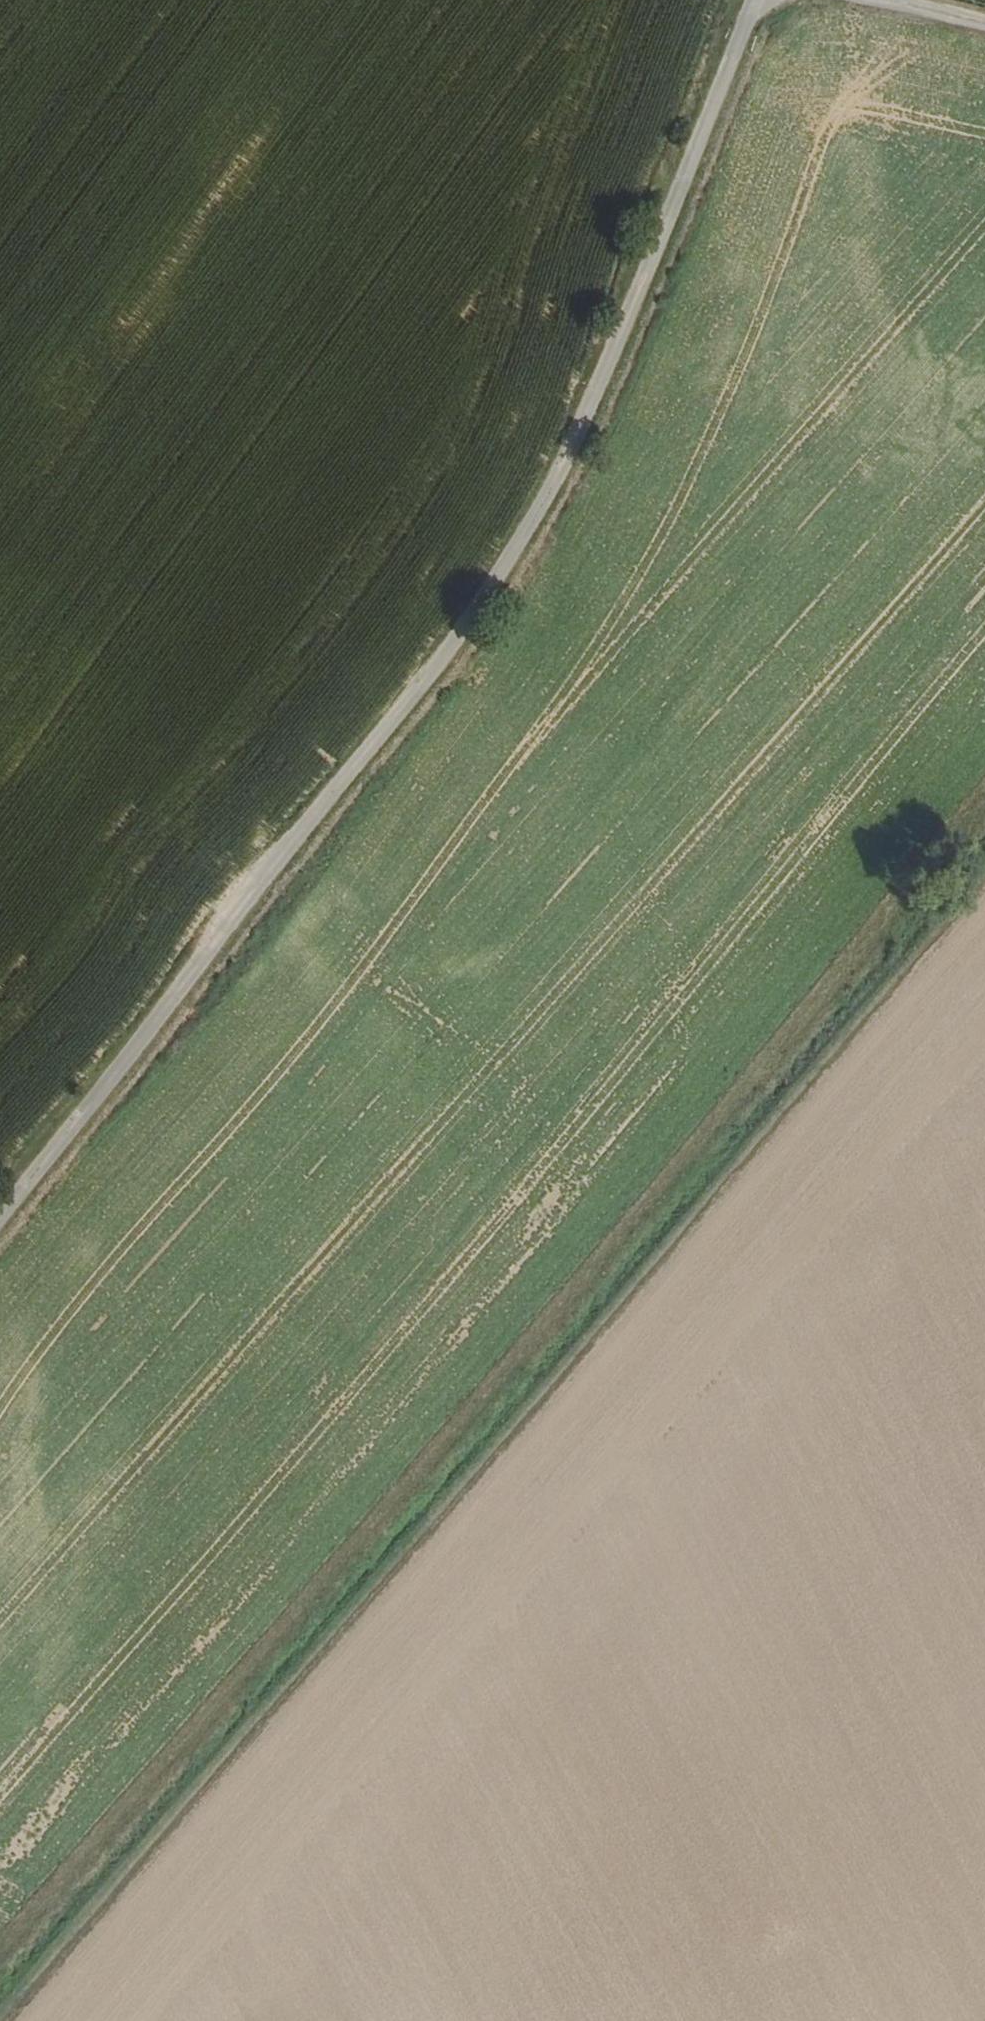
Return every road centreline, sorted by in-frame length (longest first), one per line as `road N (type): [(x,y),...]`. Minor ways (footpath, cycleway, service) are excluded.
road 1 (unclassified): [(756,0),(593,398),(495,580),(0,1215)]

